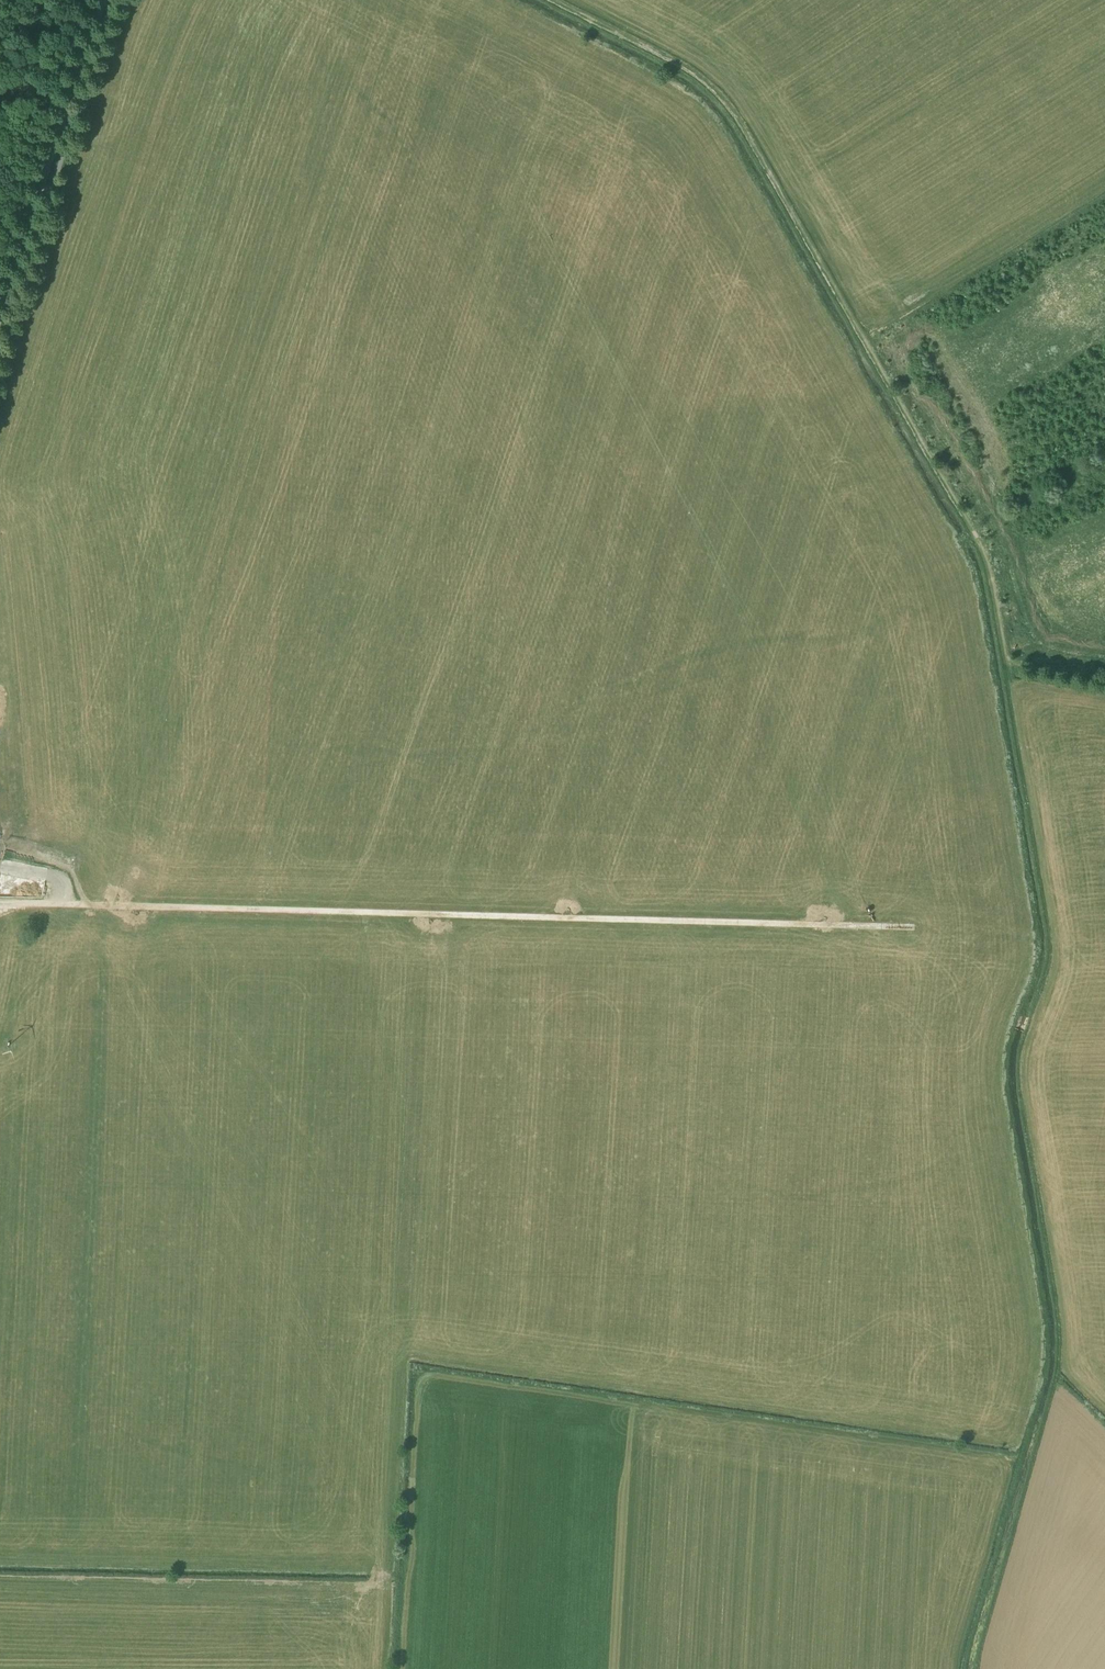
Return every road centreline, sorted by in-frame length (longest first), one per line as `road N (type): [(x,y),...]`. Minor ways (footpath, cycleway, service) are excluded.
road 1 (tertiary): [(0,308),(102,0)]

